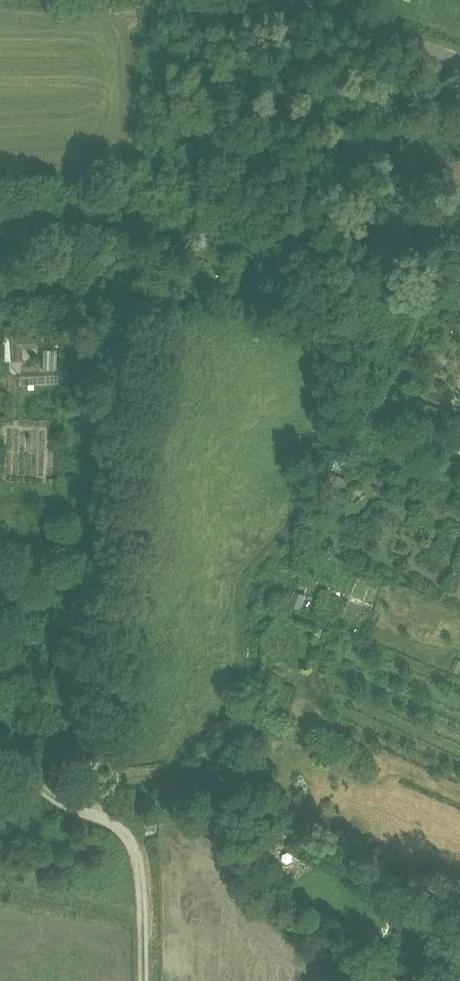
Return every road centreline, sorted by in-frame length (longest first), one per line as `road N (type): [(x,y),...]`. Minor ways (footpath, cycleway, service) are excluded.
road 1 (track): [(0,726),(50,791),(128,836),(146,909),(151,980)]
road 2 (unclassified): [(459,60),(278,0)]
road 3 (track): [(459,794),(304,719)]

